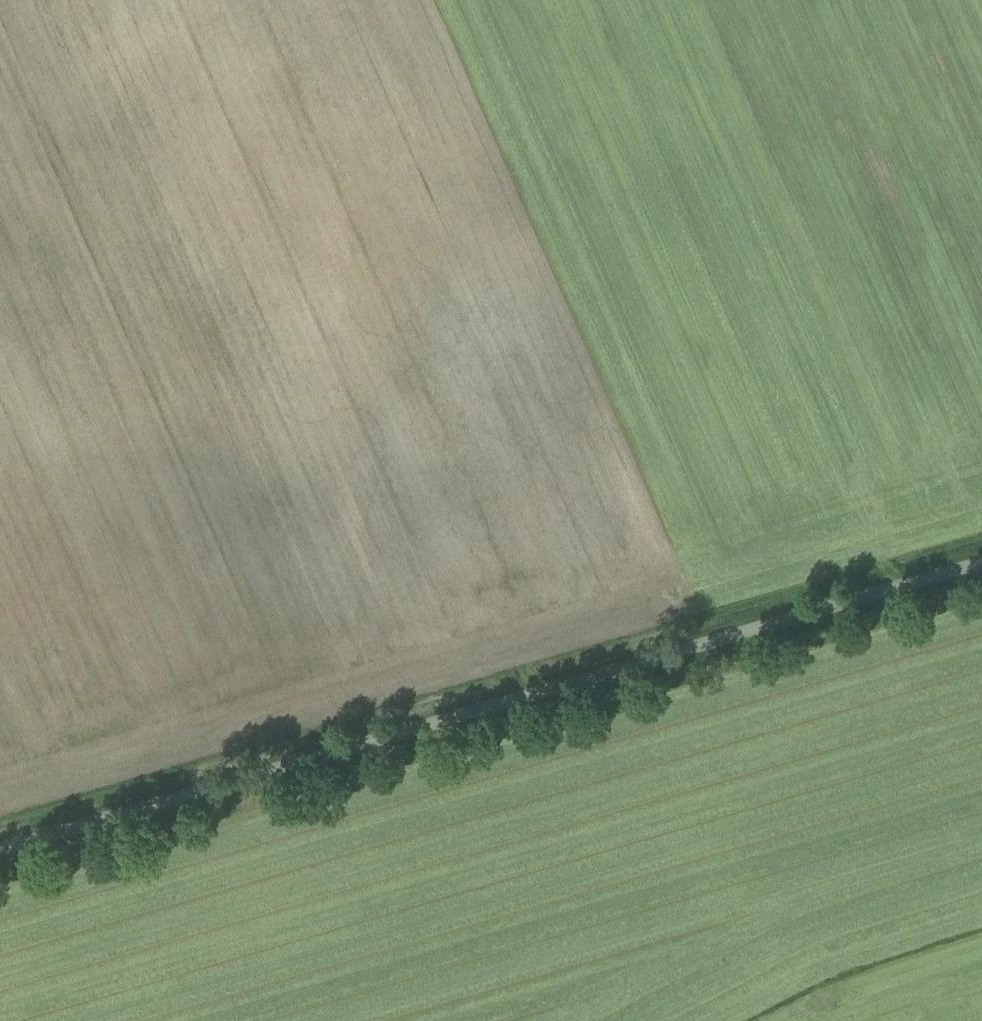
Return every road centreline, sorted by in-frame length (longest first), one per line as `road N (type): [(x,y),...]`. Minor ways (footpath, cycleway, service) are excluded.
road 1 (unclassified): [(0,845),(981,555)]

